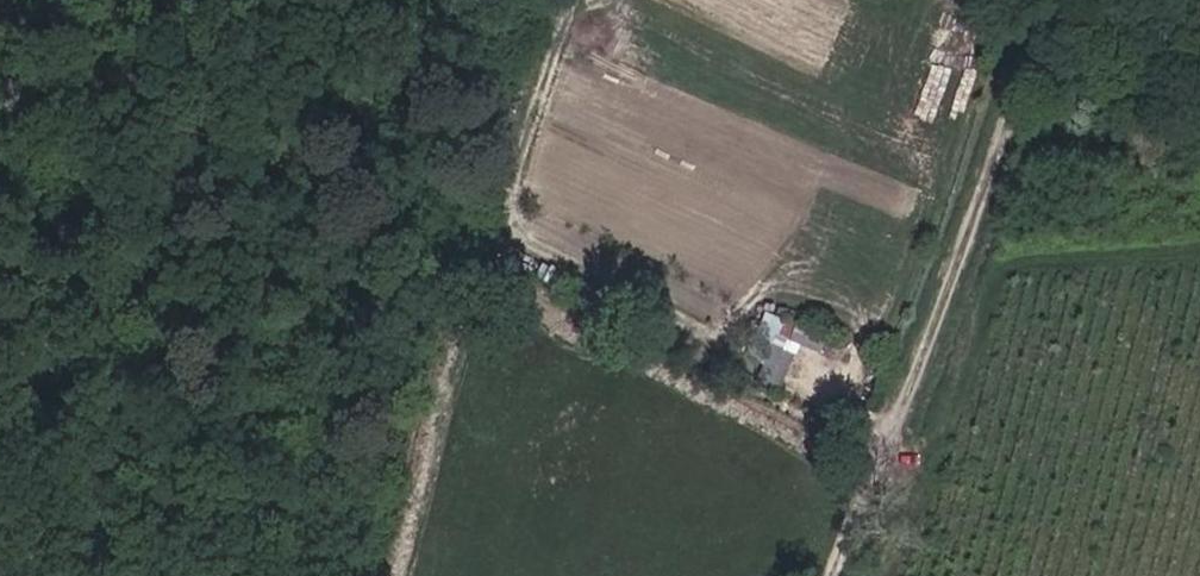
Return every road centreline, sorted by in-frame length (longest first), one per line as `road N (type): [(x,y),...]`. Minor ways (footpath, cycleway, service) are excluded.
road 1 (track): [(1054,0),(985,223),(884,462),(846,575)]

